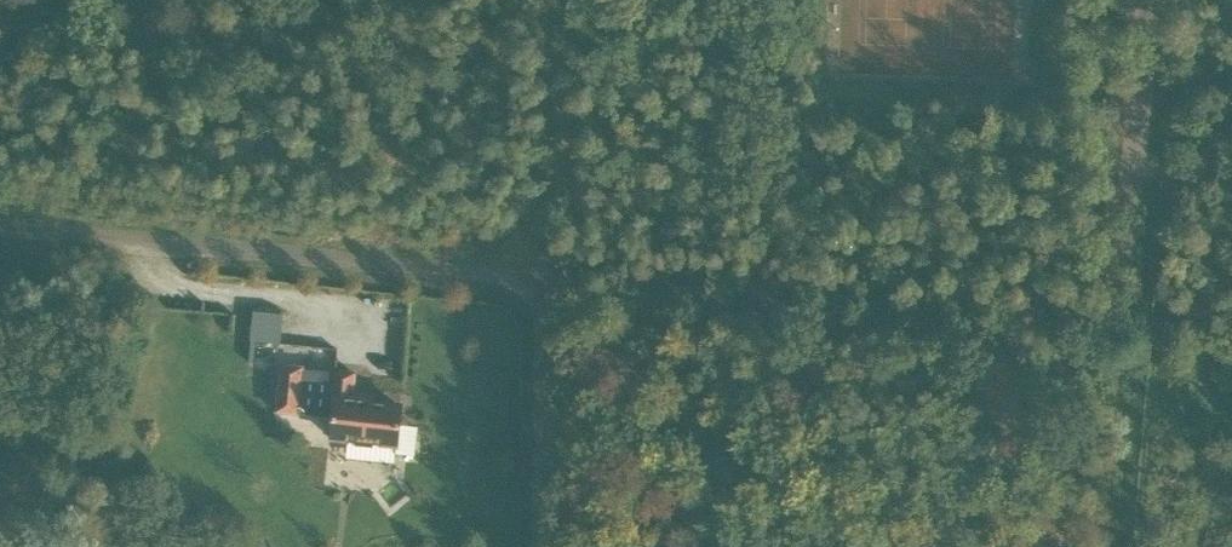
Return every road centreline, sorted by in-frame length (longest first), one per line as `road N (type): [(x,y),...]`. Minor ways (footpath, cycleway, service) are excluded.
road 1 (residential): [(0,229),(525,275),(544,304),(540,546)]
road 2 (unclassified): [(1107,363),(1146,0)]

